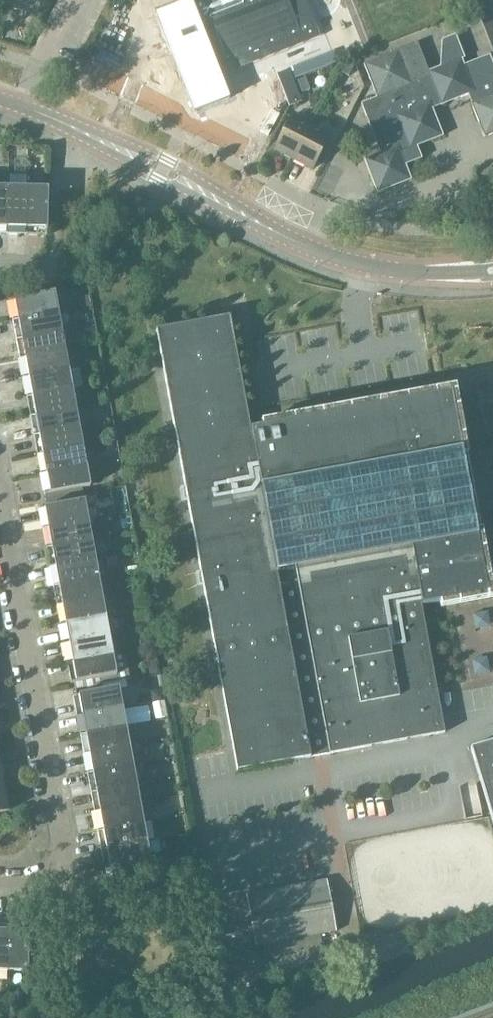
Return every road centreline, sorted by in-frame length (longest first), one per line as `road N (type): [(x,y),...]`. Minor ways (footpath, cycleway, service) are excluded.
road 1 (tertiary): [(0,102),(78,131),(353,263),(408,273),(492,272)]
road 2 (residential): [(0,525),(62,870),(0,871)]

